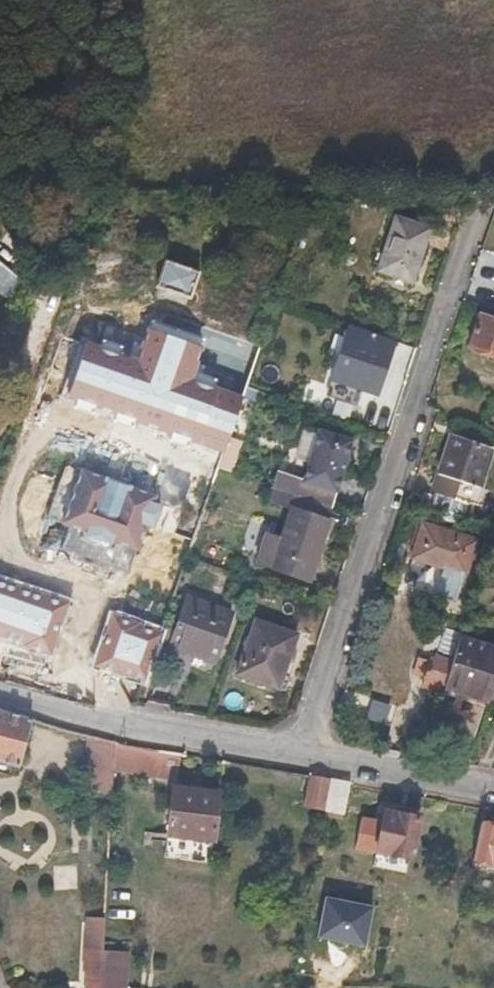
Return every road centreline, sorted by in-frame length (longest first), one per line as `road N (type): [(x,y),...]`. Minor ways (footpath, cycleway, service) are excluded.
road 1 (residential): [(304,753),(476,230)]
road 2 (residential): [(0,697),(122,727),(304,753)]
road 3 (residential): [(304,753),(493,791)]

